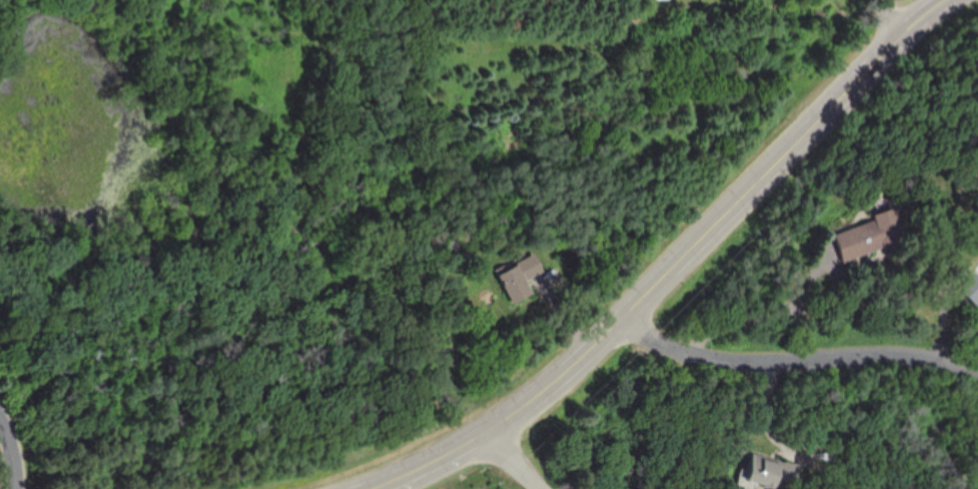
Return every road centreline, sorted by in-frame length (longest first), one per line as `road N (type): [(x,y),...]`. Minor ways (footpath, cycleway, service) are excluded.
road 1 (tertiary): [(953,0),(547,387),(448,460),(392,488)]
road 2 (residential): [(977,379),(898,355),(701,362),(614,322)]

